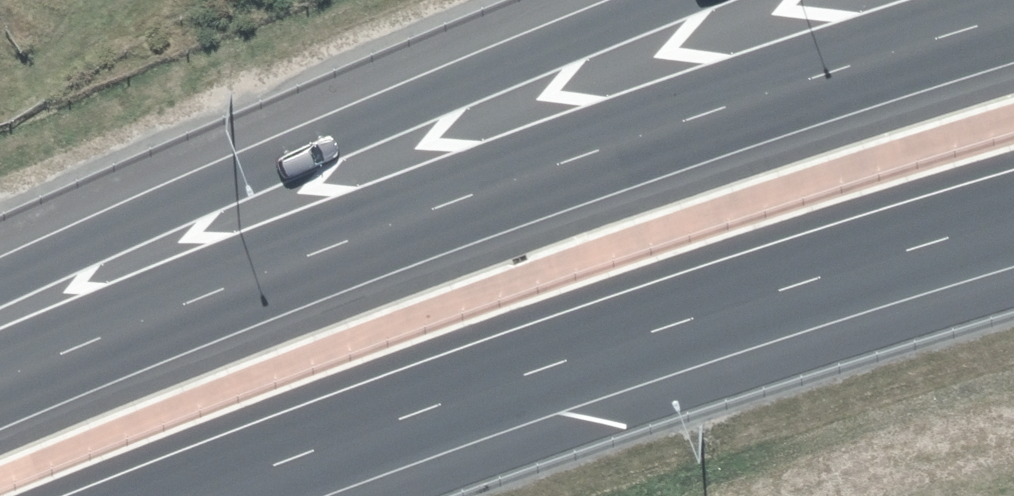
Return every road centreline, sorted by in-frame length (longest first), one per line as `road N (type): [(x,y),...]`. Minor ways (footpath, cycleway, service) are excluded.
road 1 (motorway): [(0,378),(326,244),(1013,12)]
road 2 (motorway): [(1013,217),(529,366),(173,495)]
road 3 (motorway): [(0,280),(412,99),(664,0)]

